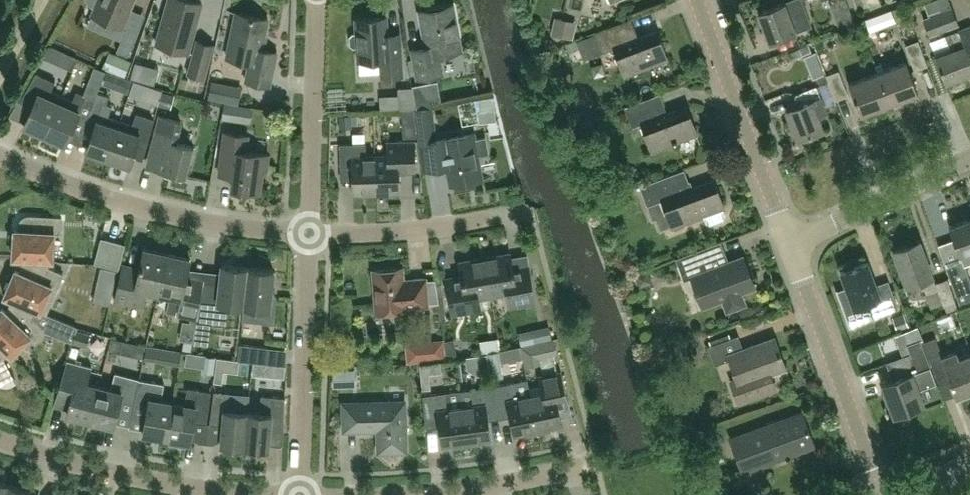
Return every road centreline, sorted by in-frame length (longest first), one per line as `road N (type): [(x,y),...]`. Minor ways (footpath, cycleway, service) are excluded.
road 1 (residential): [(310,232),(132,206),(0,155)]
road 2 (residential): [(0,433),(192,483),(299,494)]
road 3 (residential): [(299,494),(448,492),(595,469)]
road 4 (residential): [(299,494),(310,232)]
road 5 (tertiary): [(790,244),(697,0)]
road 6 (tertiary): [(879,480),(790,244)]
road 7 (residential): [(310,232),(319,0)]
road 8 (residential): [(531,209),(409,229),(310,232)]
road 9 (residential): [(790,244),(969,158)]

